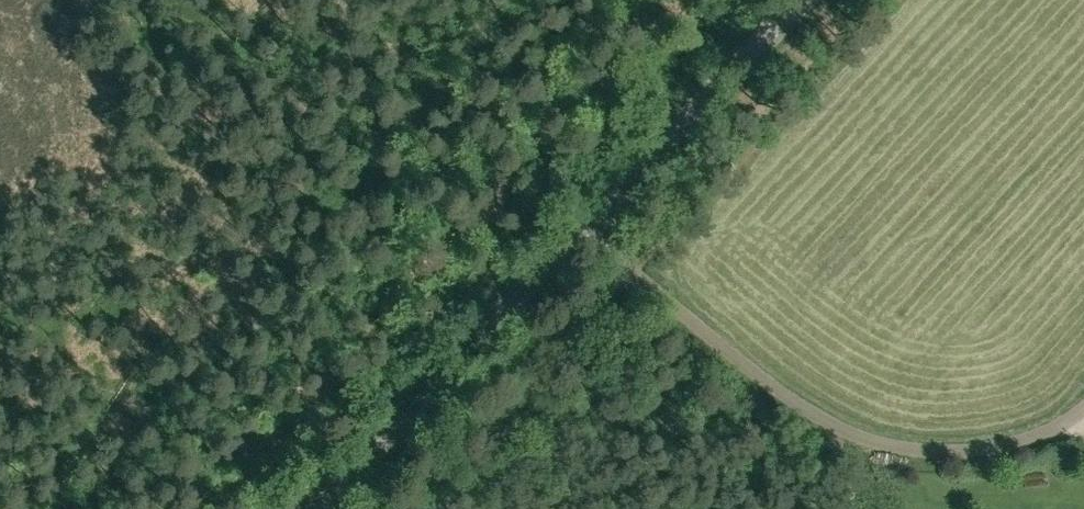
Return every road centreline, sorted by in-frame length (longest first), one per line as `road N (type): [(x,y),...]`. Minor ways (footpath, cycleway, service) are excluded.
road 1 (tertiary): [(328,508),(806,0)]

